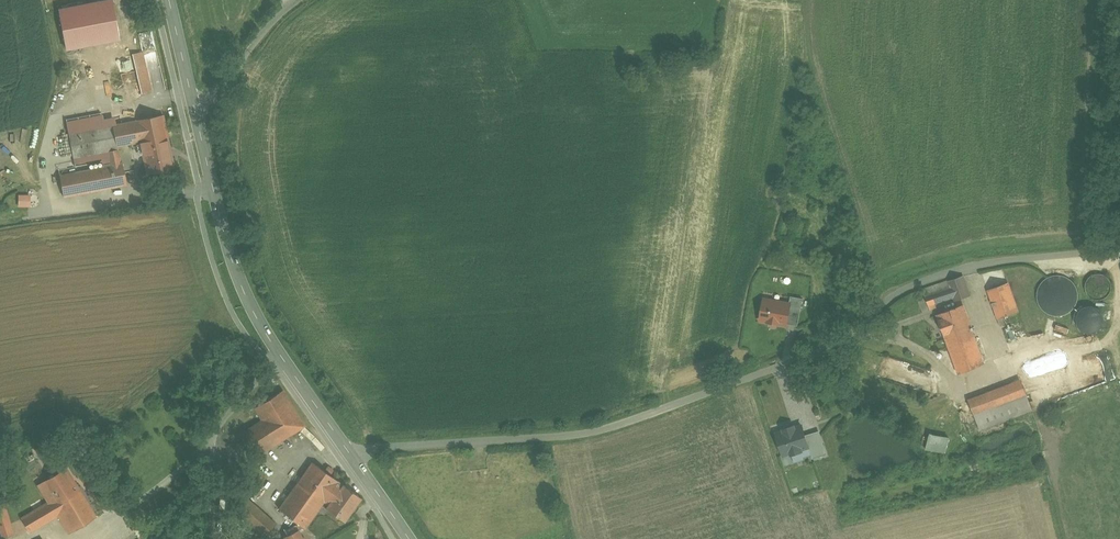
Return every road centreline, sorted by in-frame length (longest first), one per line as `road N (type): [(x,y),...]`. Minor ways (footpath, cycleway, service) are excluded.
road 1 (unclassified): [(1119,250),(962,261),(911,280),(849,331),(581,437),(351,453)]
road 2 (secondary): [(351,453),(255,314),(228,245),(196,115)]
road 3 (unclassified): [(196,115),(307,0)]

